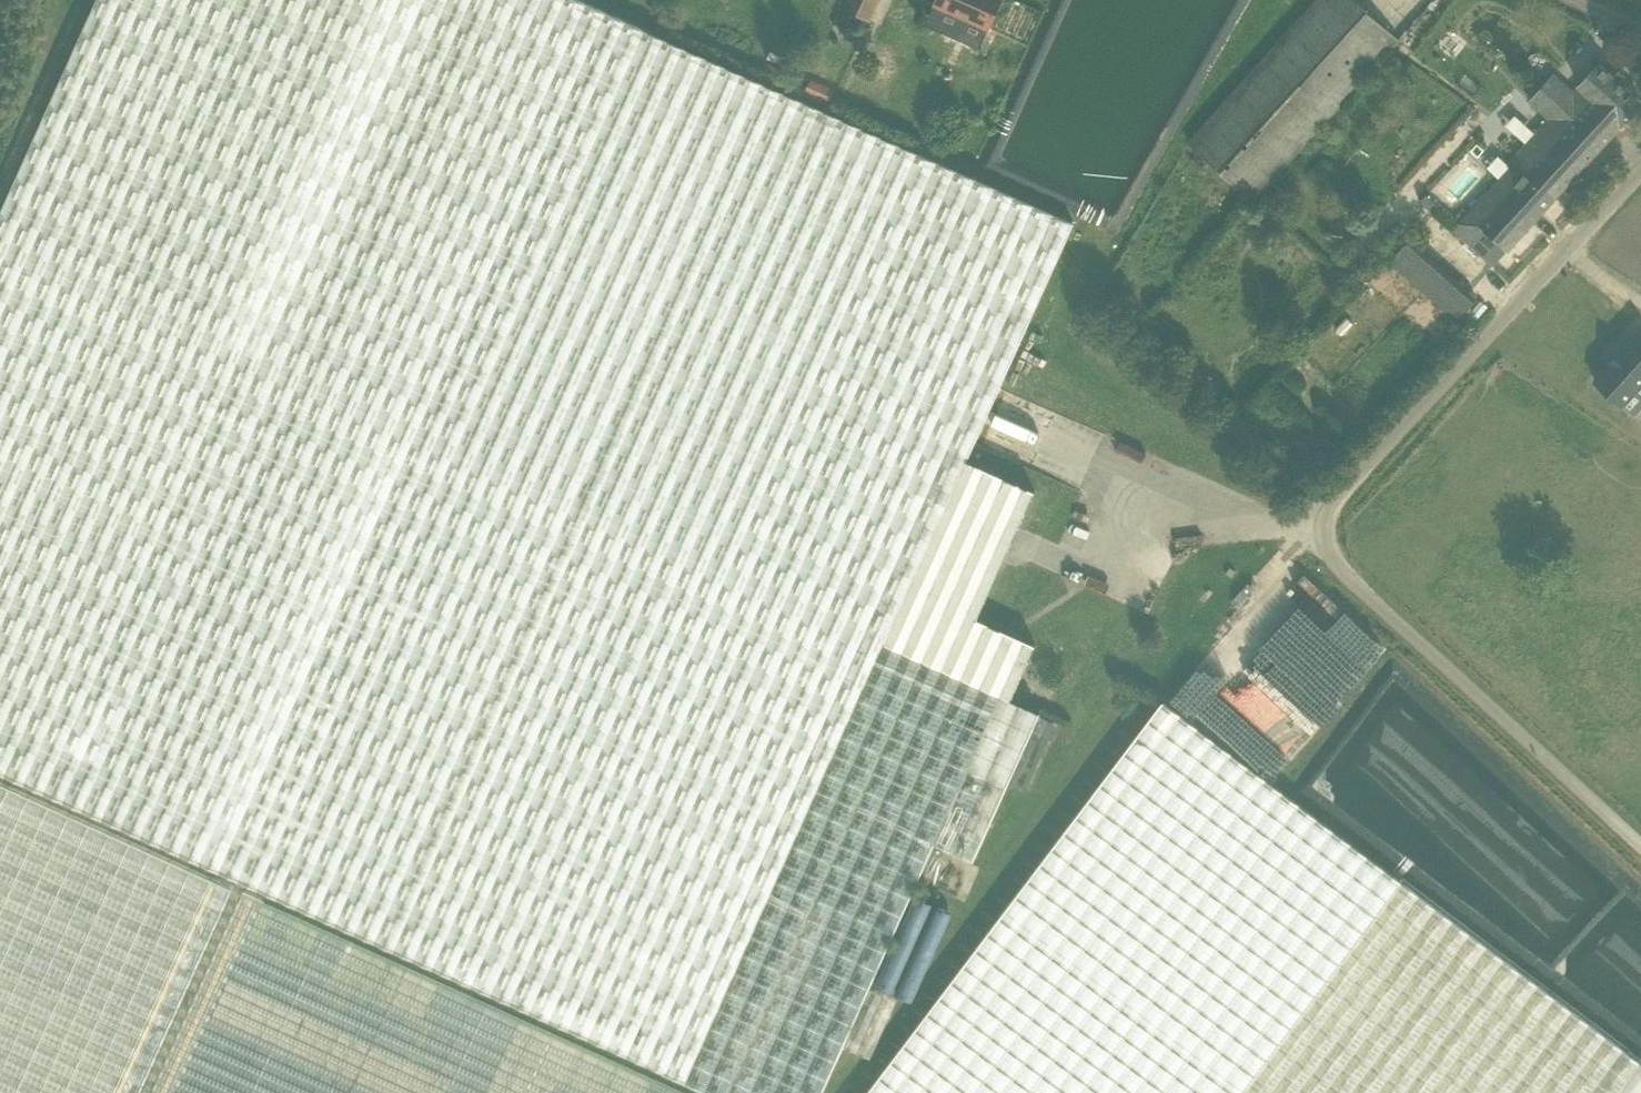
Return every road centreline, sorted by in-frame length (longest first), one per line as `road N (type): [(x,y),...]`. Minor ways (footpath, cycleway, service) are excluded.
road 1 (unclassified): [(1640,841),(1335,556),(1320,532),(1331,506),(1640,170)]

